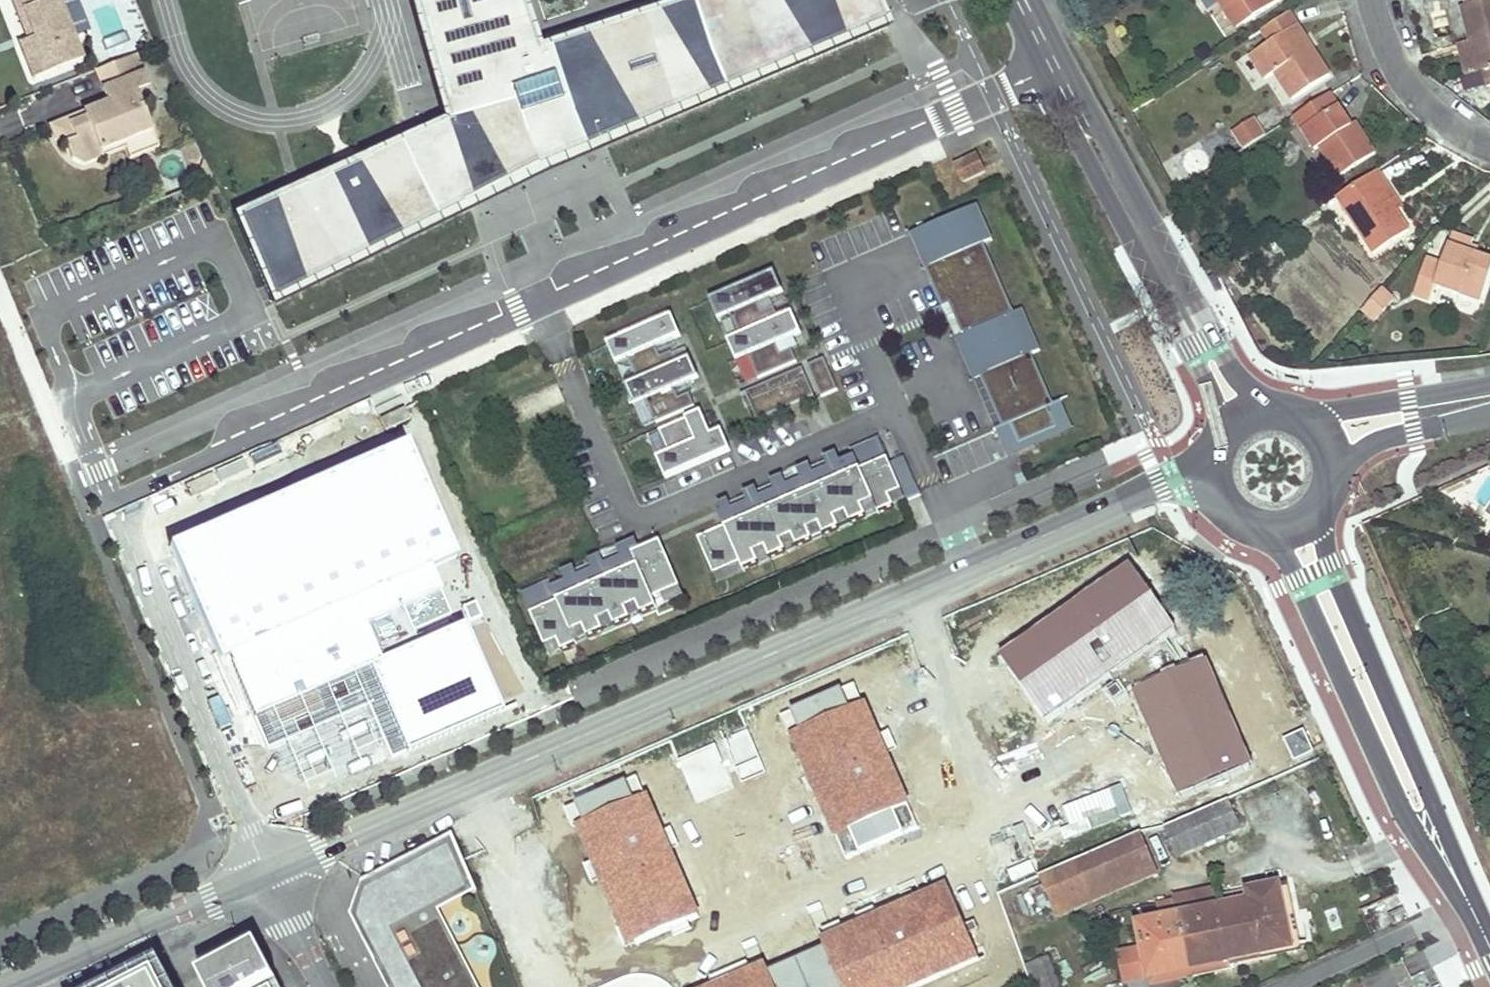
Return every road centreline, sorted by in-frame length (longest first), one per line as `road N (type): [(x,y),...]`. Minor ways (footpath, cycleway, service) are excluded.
road 1 (residential): [(1210,479),(1124,501),(267,872)]
road 2 (secondary): [(1258,528),(1295,579),(1400,807),(1432,831)]
road 3 (secondary): [(1083,120),(1081,146),(1204,375),(1218,435)]
road 4 (secondary): [(1432,831),(1431,798),(1336,578),(1322,507)]
road 5 (secondary): [(1266,404),(1222,349),(1108,135),(1083,120)]
road 6 (residential): [(1,986),(267,872)]
road 7 (residential): [(1372,0),(1403,86),(1489,149)]
road 8 (tertiary): [(1489,391),(1470,387),(1312,417)]
road 9 (tertiary): [(1336,469),(1375,443),(1489,406)]
road 10 (secondary): [(1021,0),(1083,120)]
road 11 (secondary): [(1432,831),(1489,945)]
road 12 (residential): [(324,986),(267,872)]

